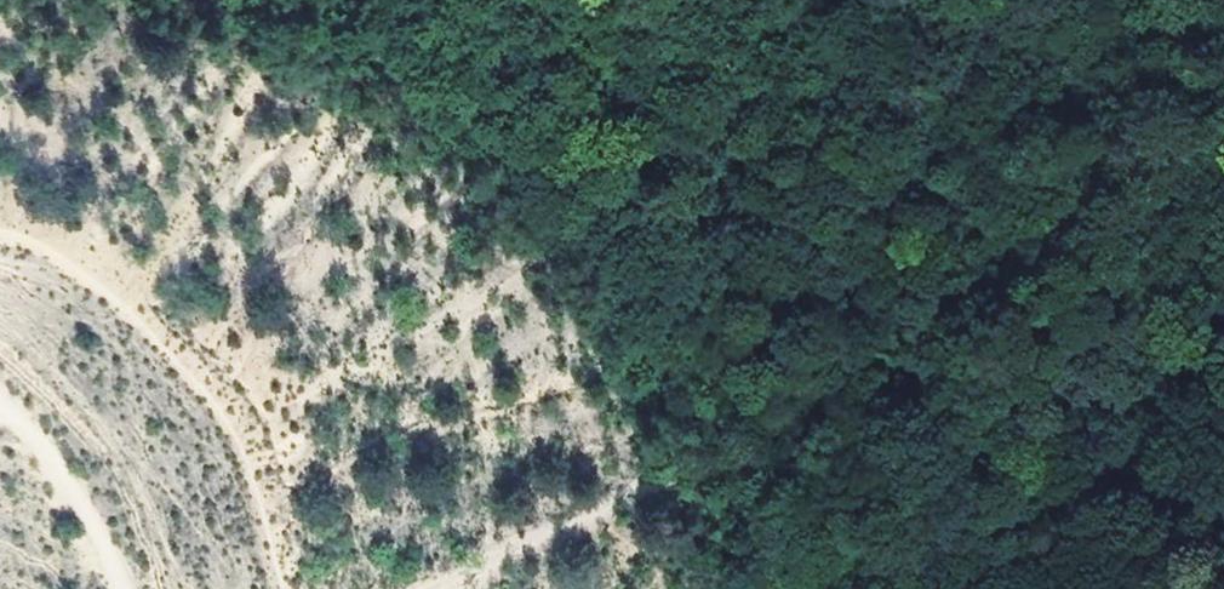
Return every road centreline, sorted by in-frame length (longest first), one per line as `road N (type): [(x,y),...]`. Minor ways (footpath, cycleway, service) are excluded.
road 1 (track): [(1134,588),(1179,462),(1223,379)]

